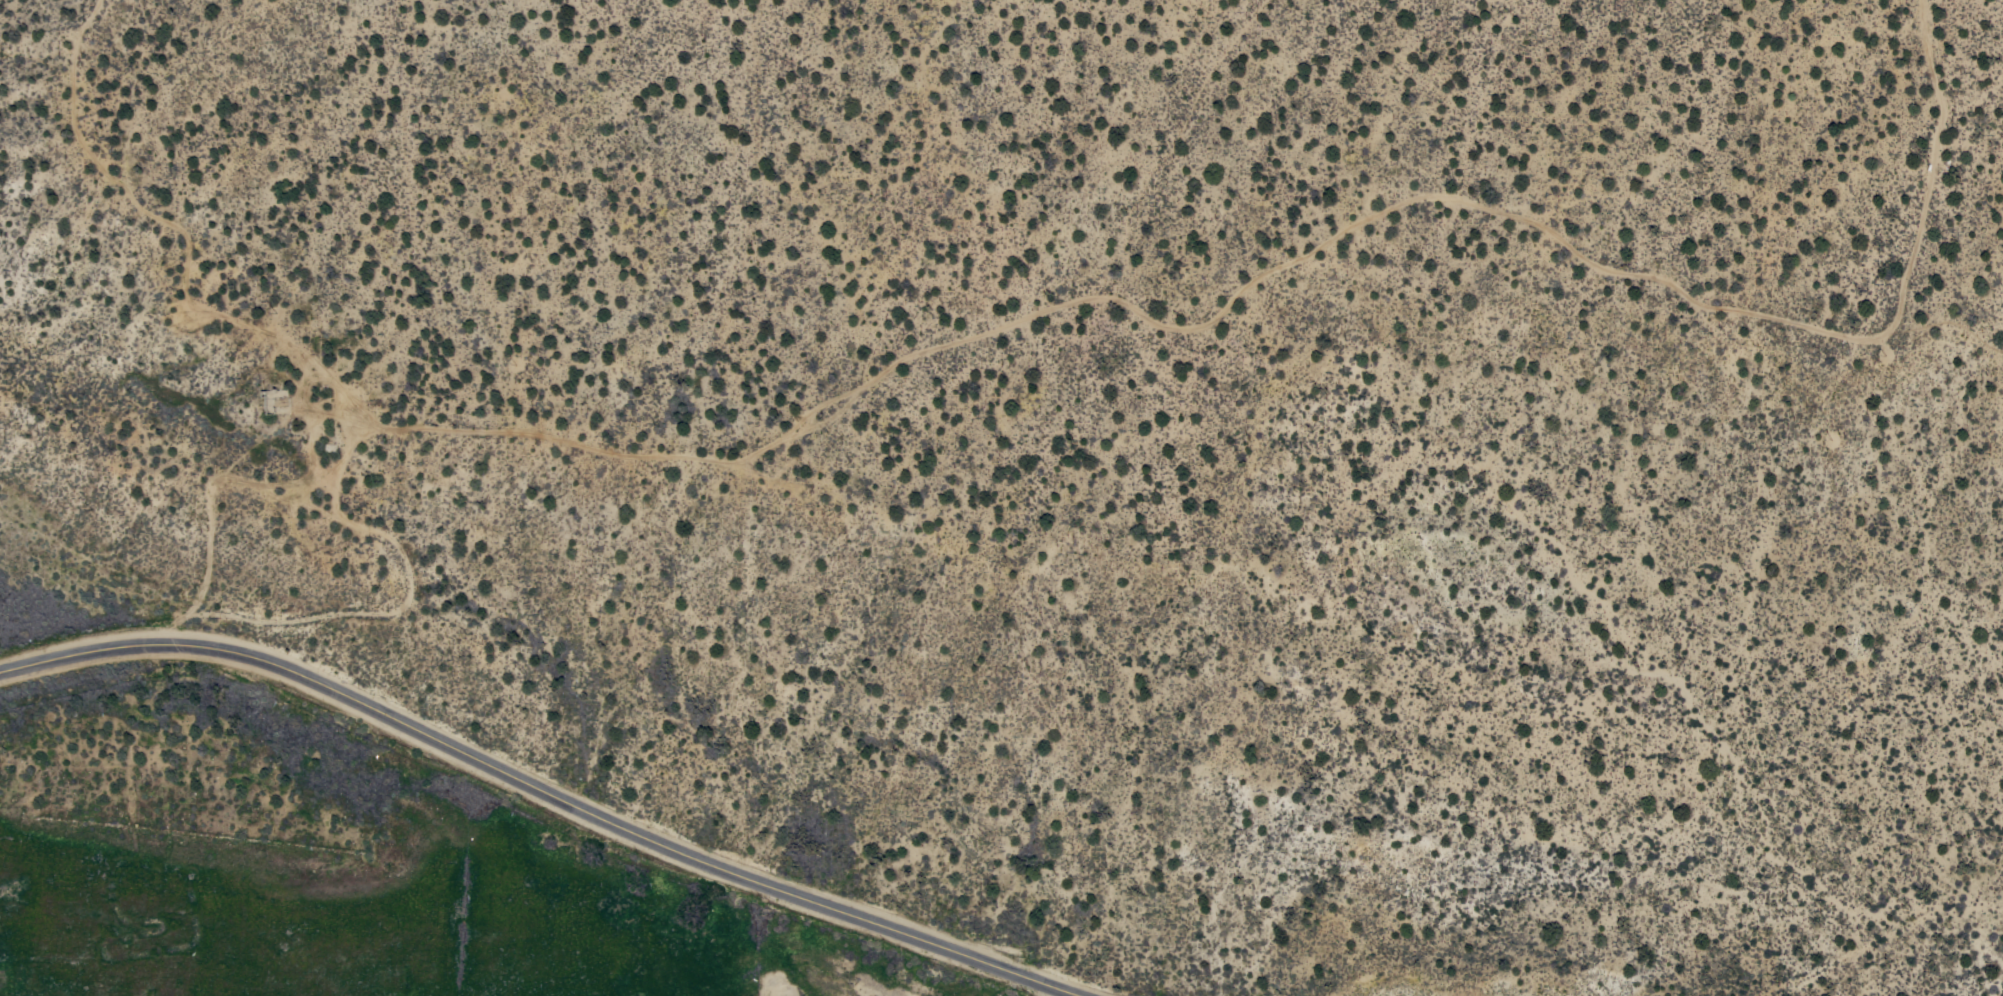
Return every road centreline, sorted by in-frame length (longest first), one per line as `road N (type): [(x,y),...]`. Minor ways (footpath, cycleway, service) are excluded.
road 1 (residential): [(0,674),(153,644),(258,657),(734,877),(1073,995)]

